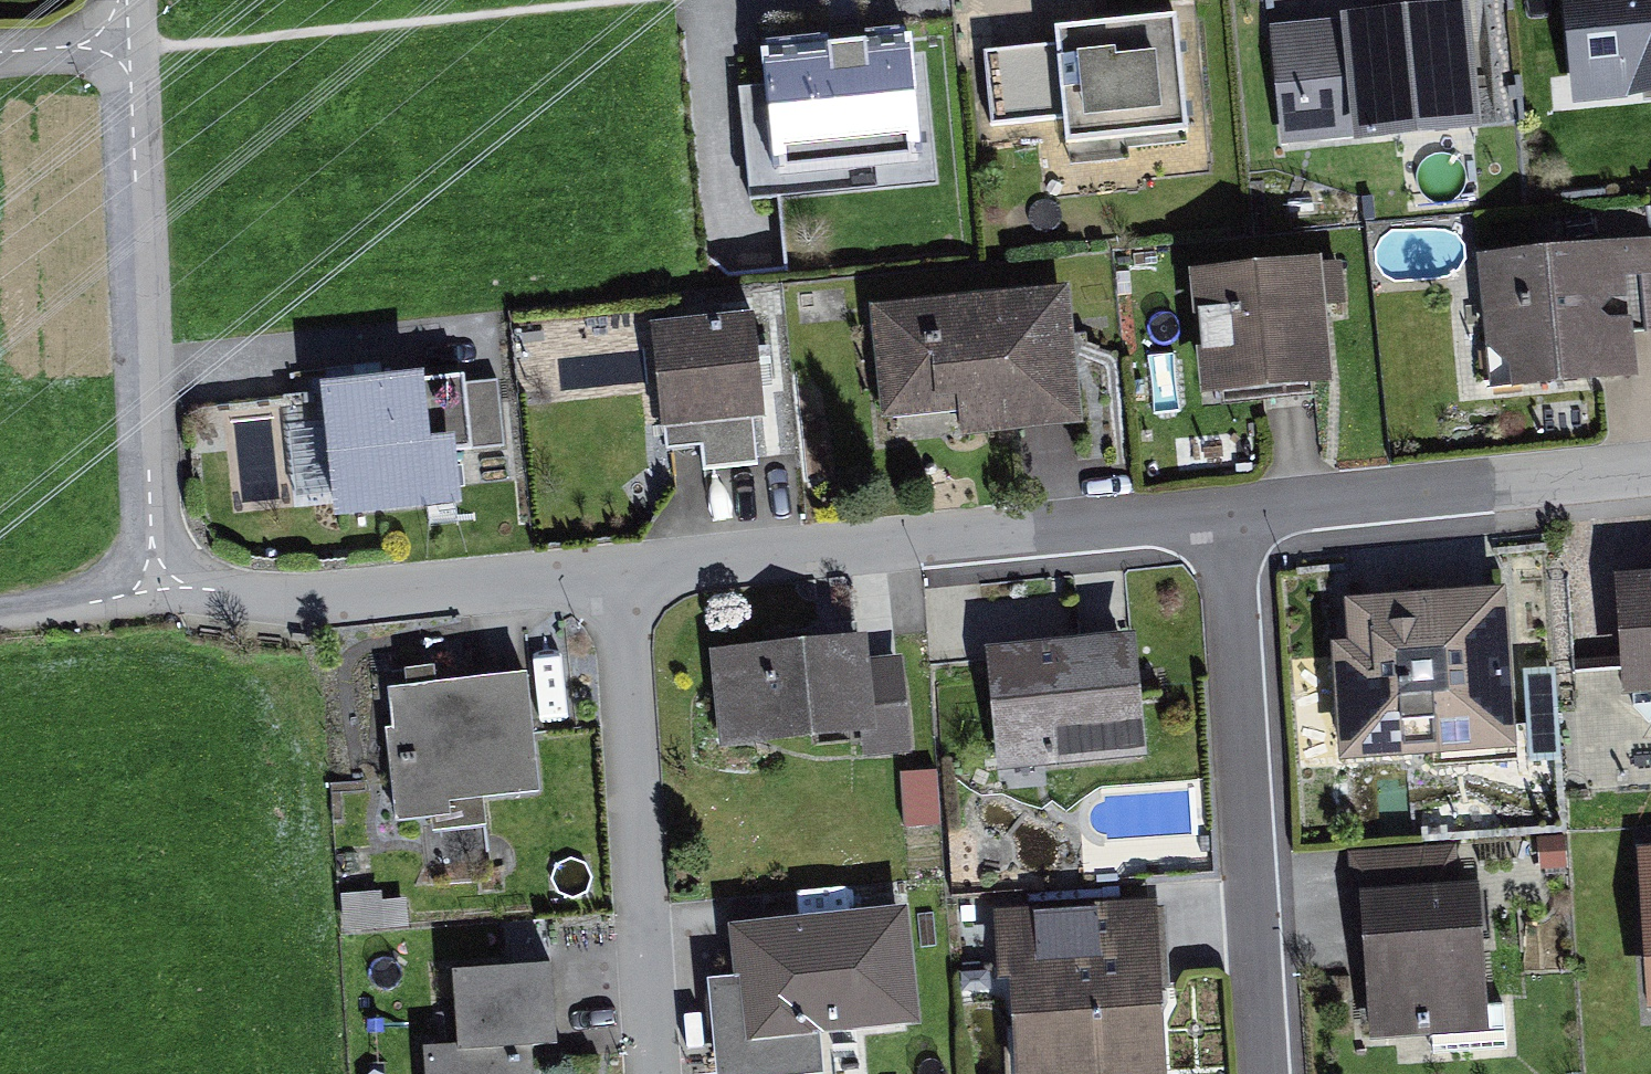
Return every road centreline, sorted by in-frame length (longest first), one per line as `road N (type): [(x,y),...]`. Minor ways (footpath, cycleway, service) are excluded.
road 1 (residential): [(1244,517),(642,566)]
road 2 (residential): [(1274,1073),(1244,517)]
road 3 (residential): [(152,580),(127,44)]
road 4 (residential): [(670,1073),(642,566)]
road 5 (residential): [(642,566),(339,589),(152,580)]
road 6 (residential): [(1650,481),(1244,517)]
road 7 (residential): [(152,580),(0,598)]
road 8 (residential): [(127,44),(0,53)]

